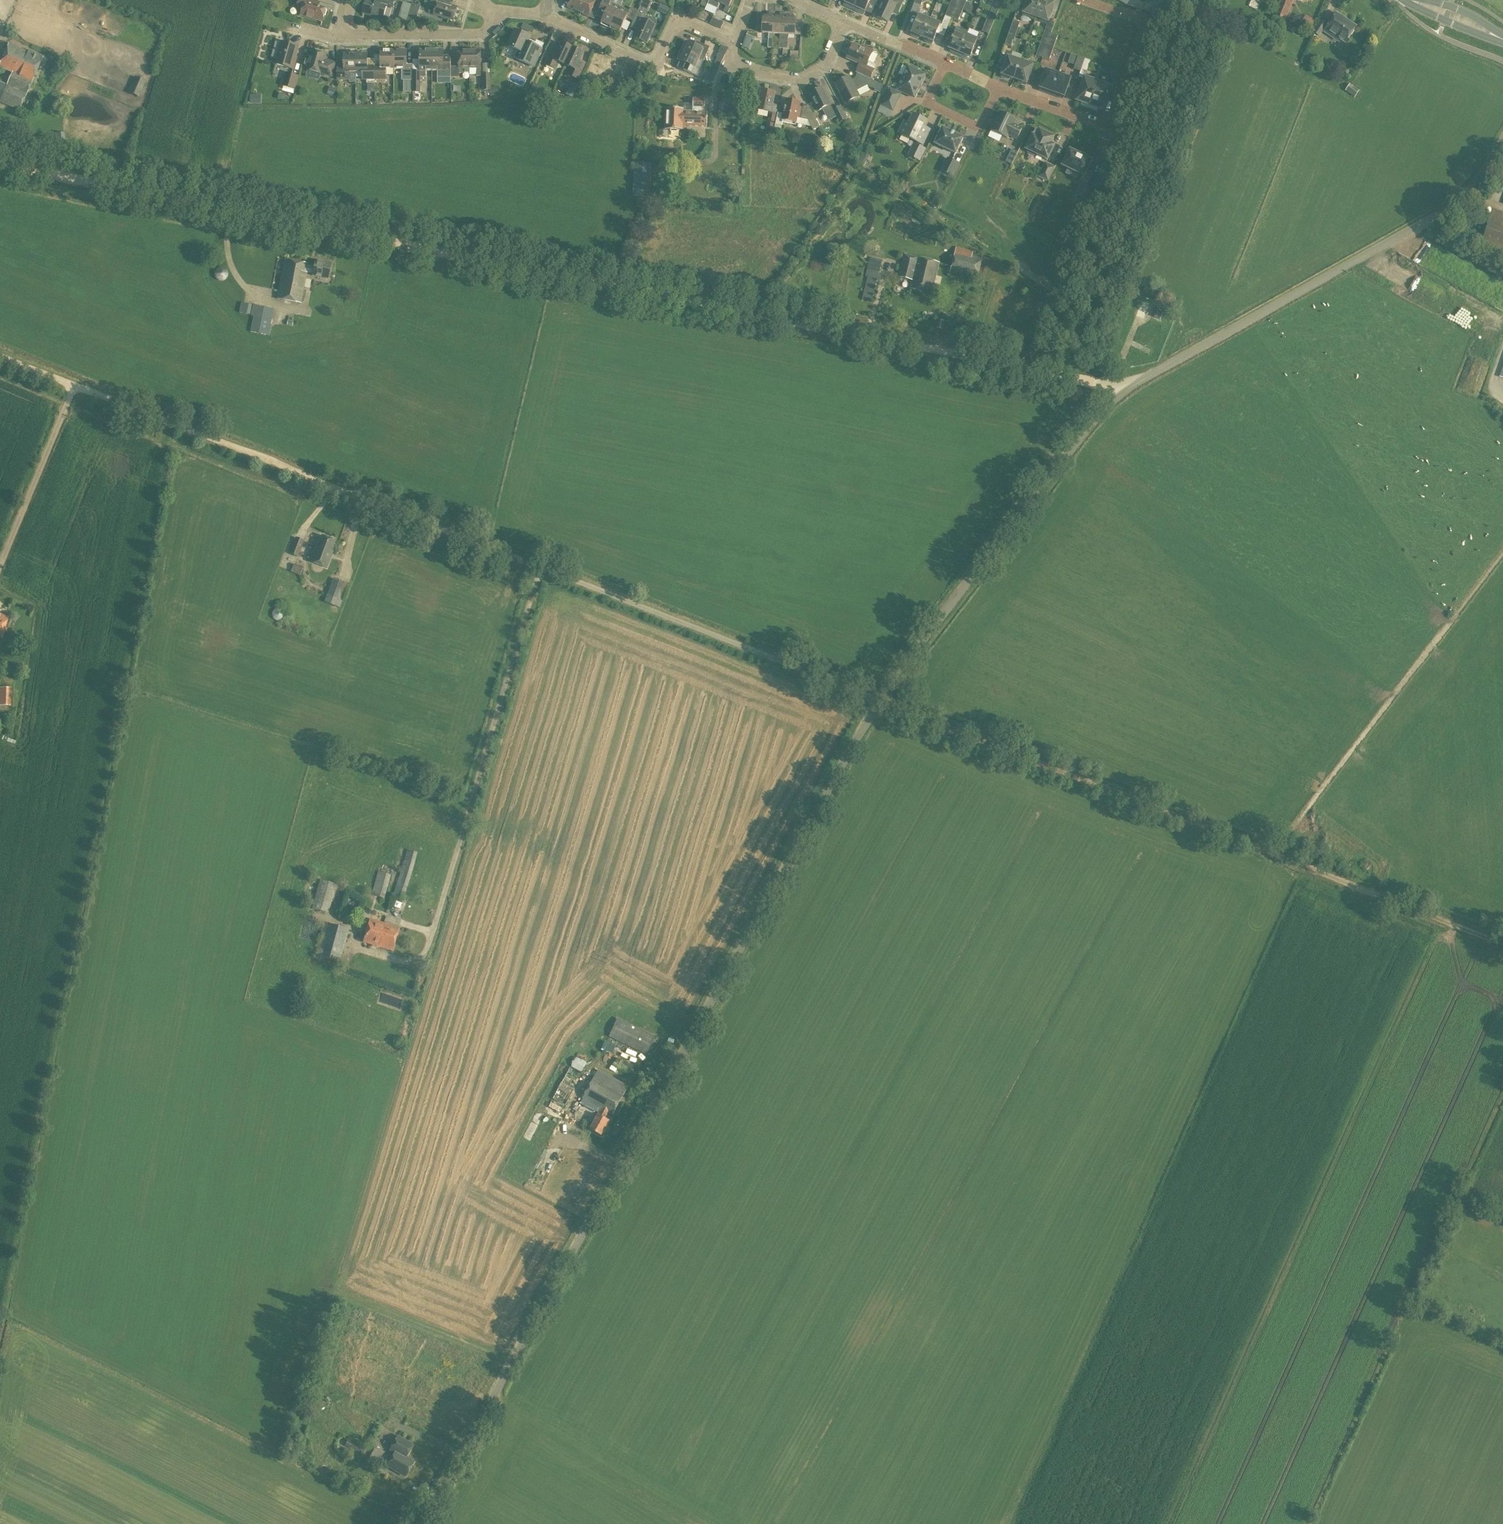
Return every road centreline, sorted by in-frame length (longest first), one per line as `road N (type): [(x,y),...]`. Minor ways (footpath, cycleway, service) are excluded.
road 1 (unclassified): [(419,1523),(879,698),(1099,415),(1143,379),(1435,217),(1472,185),(1502,139)]
road 2 (track): [(1502,942),(0,356)]
road 3 (track): [(1131,386),(0,164)]
road 4 (track): [(541,568),(428,947),(420,960),(394,958)]
road 5 (residential): [(1085,0),(1145,20),(1109,128),(999,87)]
road 6 (residential): [(735,40),(679,17),(657,62),(547,17)]
road 7 (track): [(75,385),(0,566)]
road 8 (residential): [(501,10),(477,34),(340,36)]
road 9 (residential): [(729,59),(803,80),(826,68),(846,22)]
road 10 (residential): [(944,63),(930,105),(973,125),(982,123),(999,87)]

